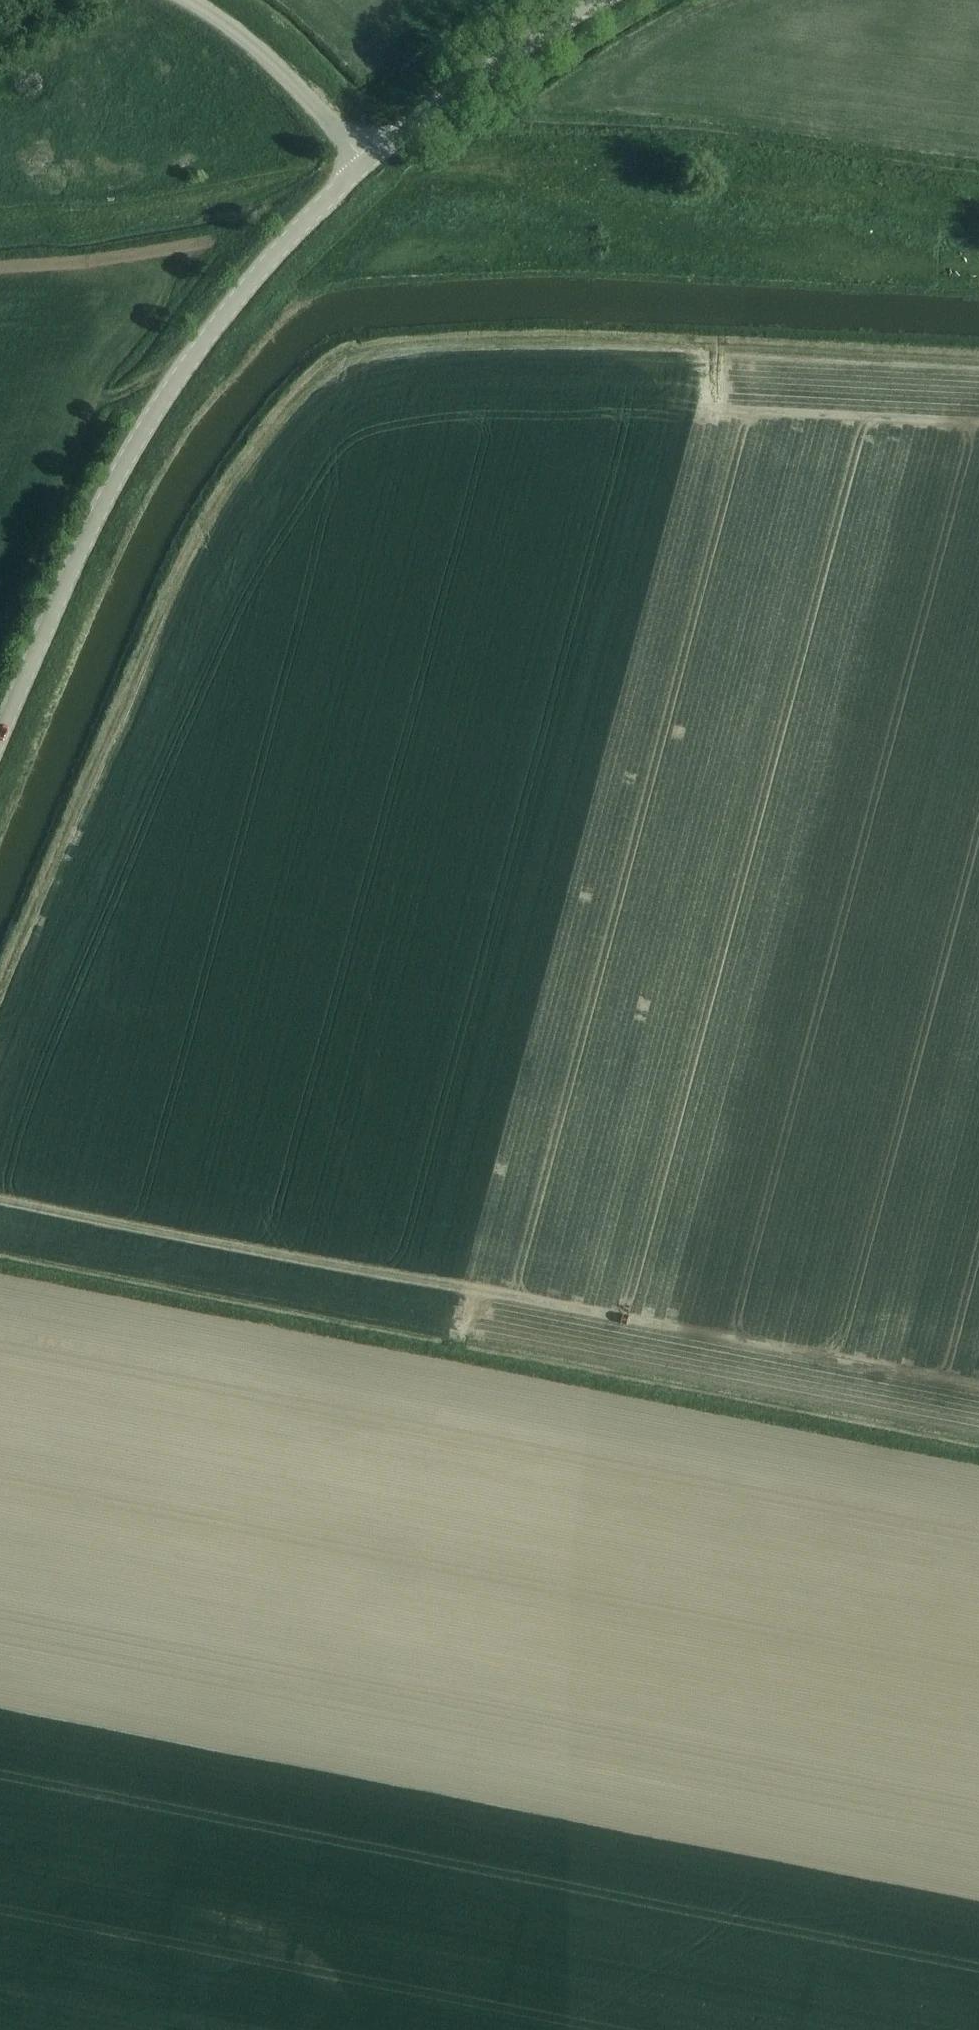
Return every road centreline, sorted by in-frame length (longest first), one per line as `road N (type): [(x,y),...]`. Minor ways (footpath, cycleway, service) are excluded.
road 1 (tertiary): [(0,750),(127,458),(239,301),(369,161)]
road 2 (tertiary): [(604,0),(458,87),(369,161)]
road 3 (unclassified): [(369,161),(243,39),(176,0)]

